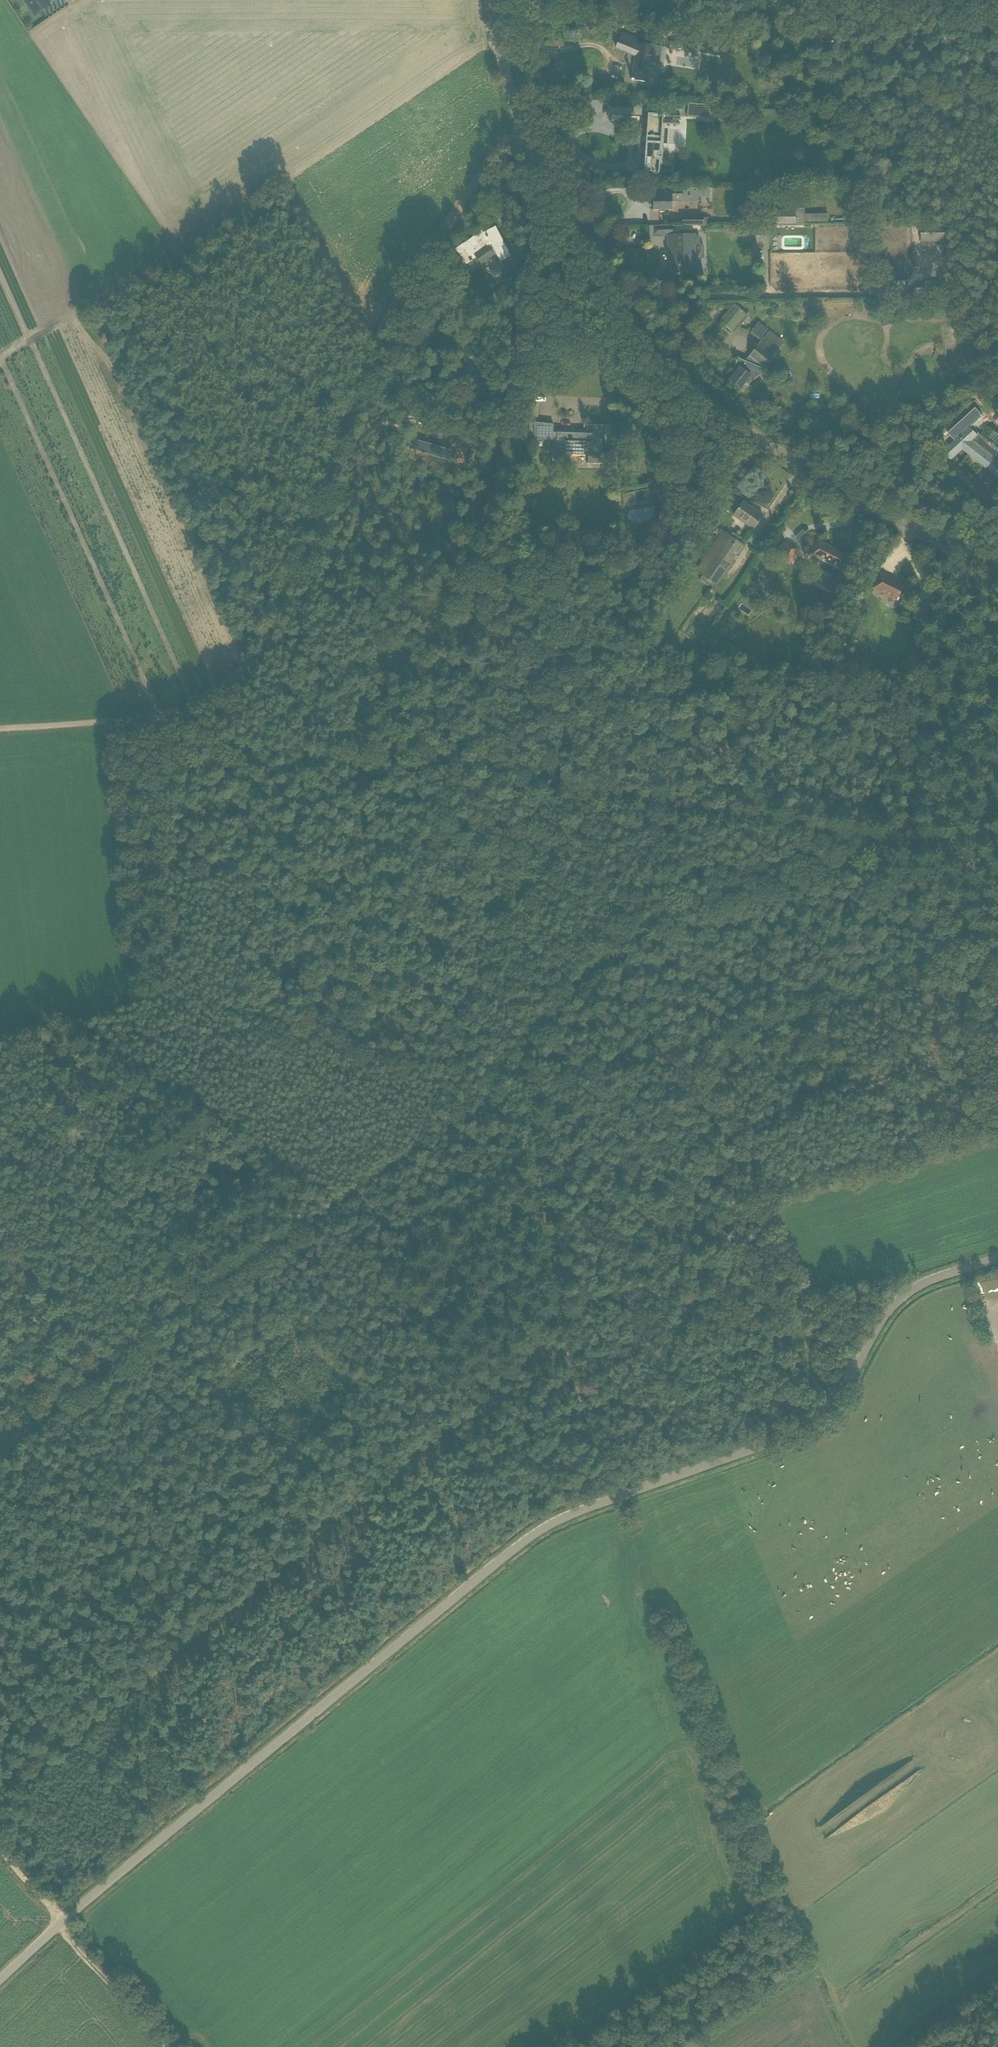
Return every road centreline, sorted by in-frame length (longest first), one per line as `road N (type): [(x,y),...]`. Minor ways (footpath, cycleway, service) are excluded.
road 1 (track): [(150,721),(193,716),(242,680),(376,338),(499,149),(526,134),(530,257),(463,642),(477,705),(509,777)]
road 2 (unclassified): [(0,1981),(156,1843),(547,1525),(803,1430),(831,1409),(884,1314),(911,1288),(997,1259)]
road 3 (tertiary): [(997,568),(858,502),(688,390),(657,358),(539,166),(510,91),(496,24)]
road 4 (track): [(561,1301),(419,1456),(0,1806)]
road 5 (track): [(522,1049),(454,1127),(192,1298),(19,1438)]
road 6 (track): [(509,777),(180,747),(150,721),(0,728)]
road 7 (track): [(616,1498),(565,1339),(522,1049)]
road 8 (track): [(522,1049),(609,944),(705,903),(887,846)]
road 9 (track): [(249,669),(107,358),(73,316)]
road 10 (track): [(887,846),(509,777)]
road 11 (residential): [(132,11),(96,31),(193,182),(265,129)]
road 12 (track): [(294,551),(168,272)]
road 13 (track): [(509,777),(524,823),(522,1049)]
road 14 (track): [(199,1639),(19,1438)]
road 15 (track): [(240,1265),(419,1456)]
road 16 (residential): [(313,121),(343,118),(496,24)]
road 17 (track): [(926,847),(957,740),(997,654)]
road 18 (track): [(997,1886),(843,1996)]
road 19 (residential): [(313,121),(306,4),(241,26)]
road 20 (track): [(167,2046),(61,1922)]

